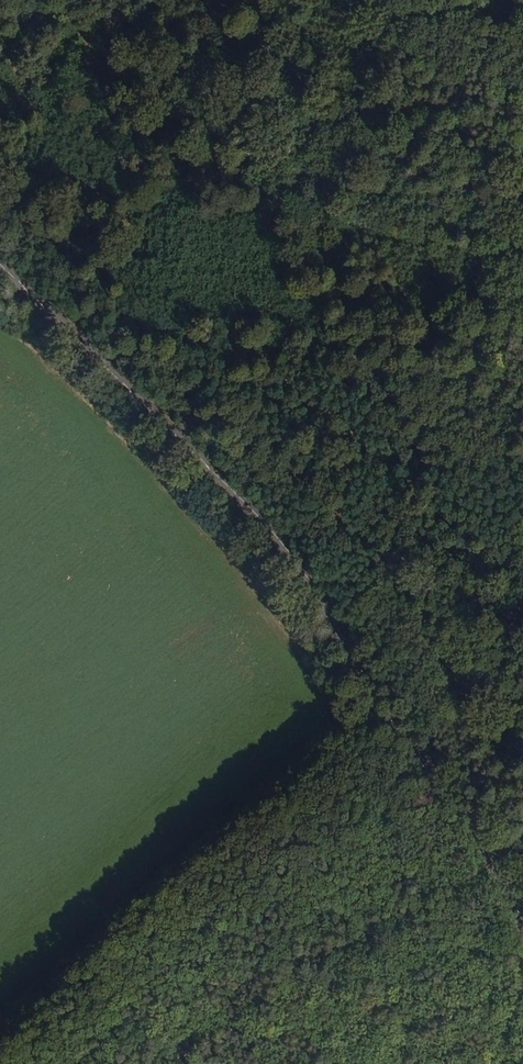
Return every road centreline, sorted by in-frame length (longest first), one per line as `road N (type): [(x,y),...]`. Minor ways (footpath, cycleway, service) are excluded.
road 1 (secondary): [(0,264),(297,561),(474,841),(522,938)]
road 2 (track): [(111,371),(522,346)]
road 3 (track): [(179,1063),(413,945),(479,937),(522,967)]

